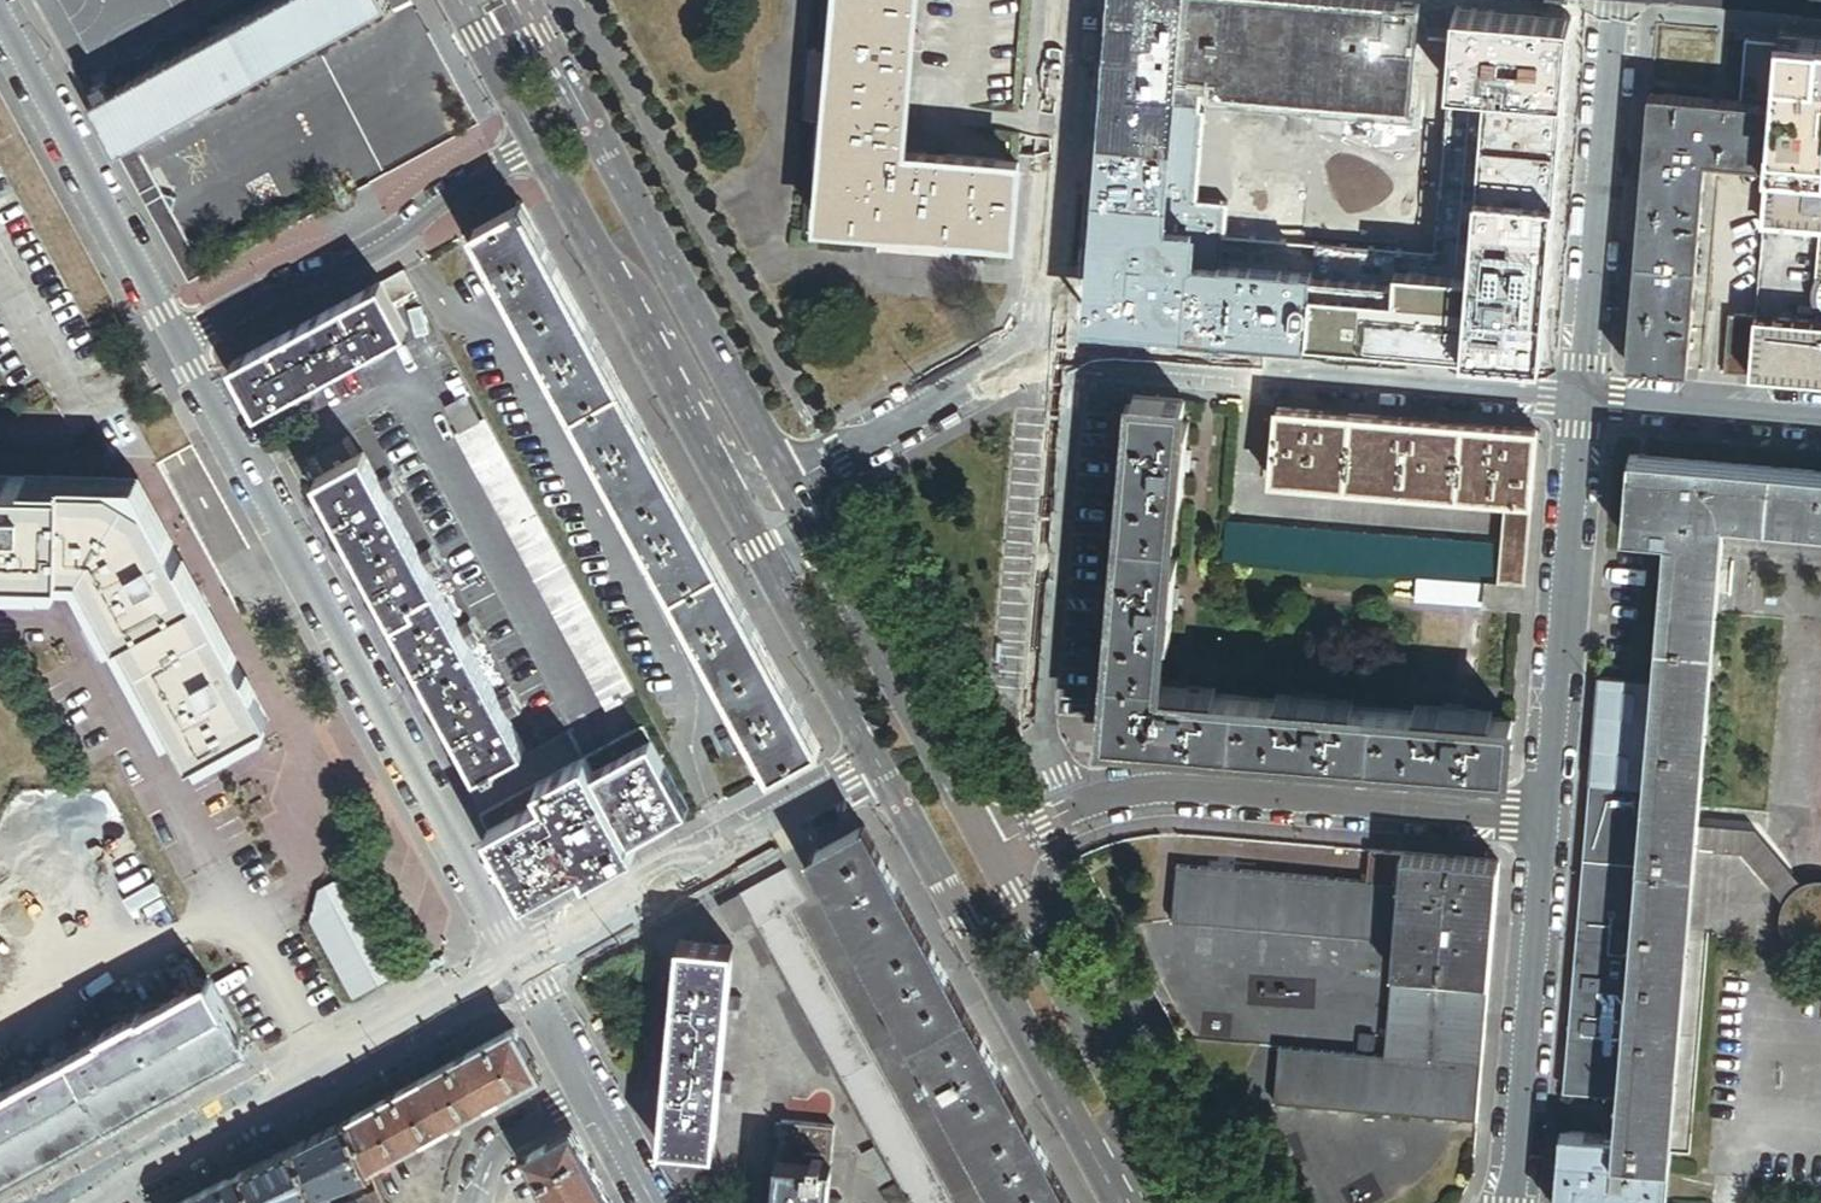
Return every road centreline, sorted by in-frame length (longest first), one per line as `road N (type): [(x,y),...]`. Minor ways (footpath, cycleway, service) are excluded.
road 1 (residential): [(180,344),(522,965)]
road 2 (residential): [(1543,826),(1133,791),(1070,811),(992,852)]
road 3 (primary): [(790,484),(523,0)]
road 4 (residential): [(1040,356),(1582,400)]
road 5 (primary): [(882,767),(1122,1202)]
road 6 (residential): [(102,1195),(522,965)]
road 7 (residential): [(1543,826),(1582,400)]
road 8 (primary): [(992,852),(790,484)]
road 9 (primary): [(542,144),(742,511)]
road 10 (residential): [(180,344),(398,238),(443,199),(542,144)]
road 11 (residential): [(522,965),(882,767)]
road 12 (residential): [(1582,400),(1618,0)]
road 13 (primary): [(1184,1202),(992,852)]
road 14 (residential): [(1508,1202),(1543,826)]
road 15 (residential): [(0,24),(180,344)]
road 16 (residential): [(1040,356),(1074,0)]
road 17 (primary): [(742,511),(882,767)]
road 18 (residential): [(790,484),(1040,356)]
road 19 (residential): [(1582,400),(1820,421)]
road 20 (residential): [(475,1202),(499,1146),(591,1093)]
road 21 (primary): [(463,0),(542,144)]
road 22 (residential): [(522,965),(591,1093)]
road 23 (residential): [(591,1093),(653,1202)]

